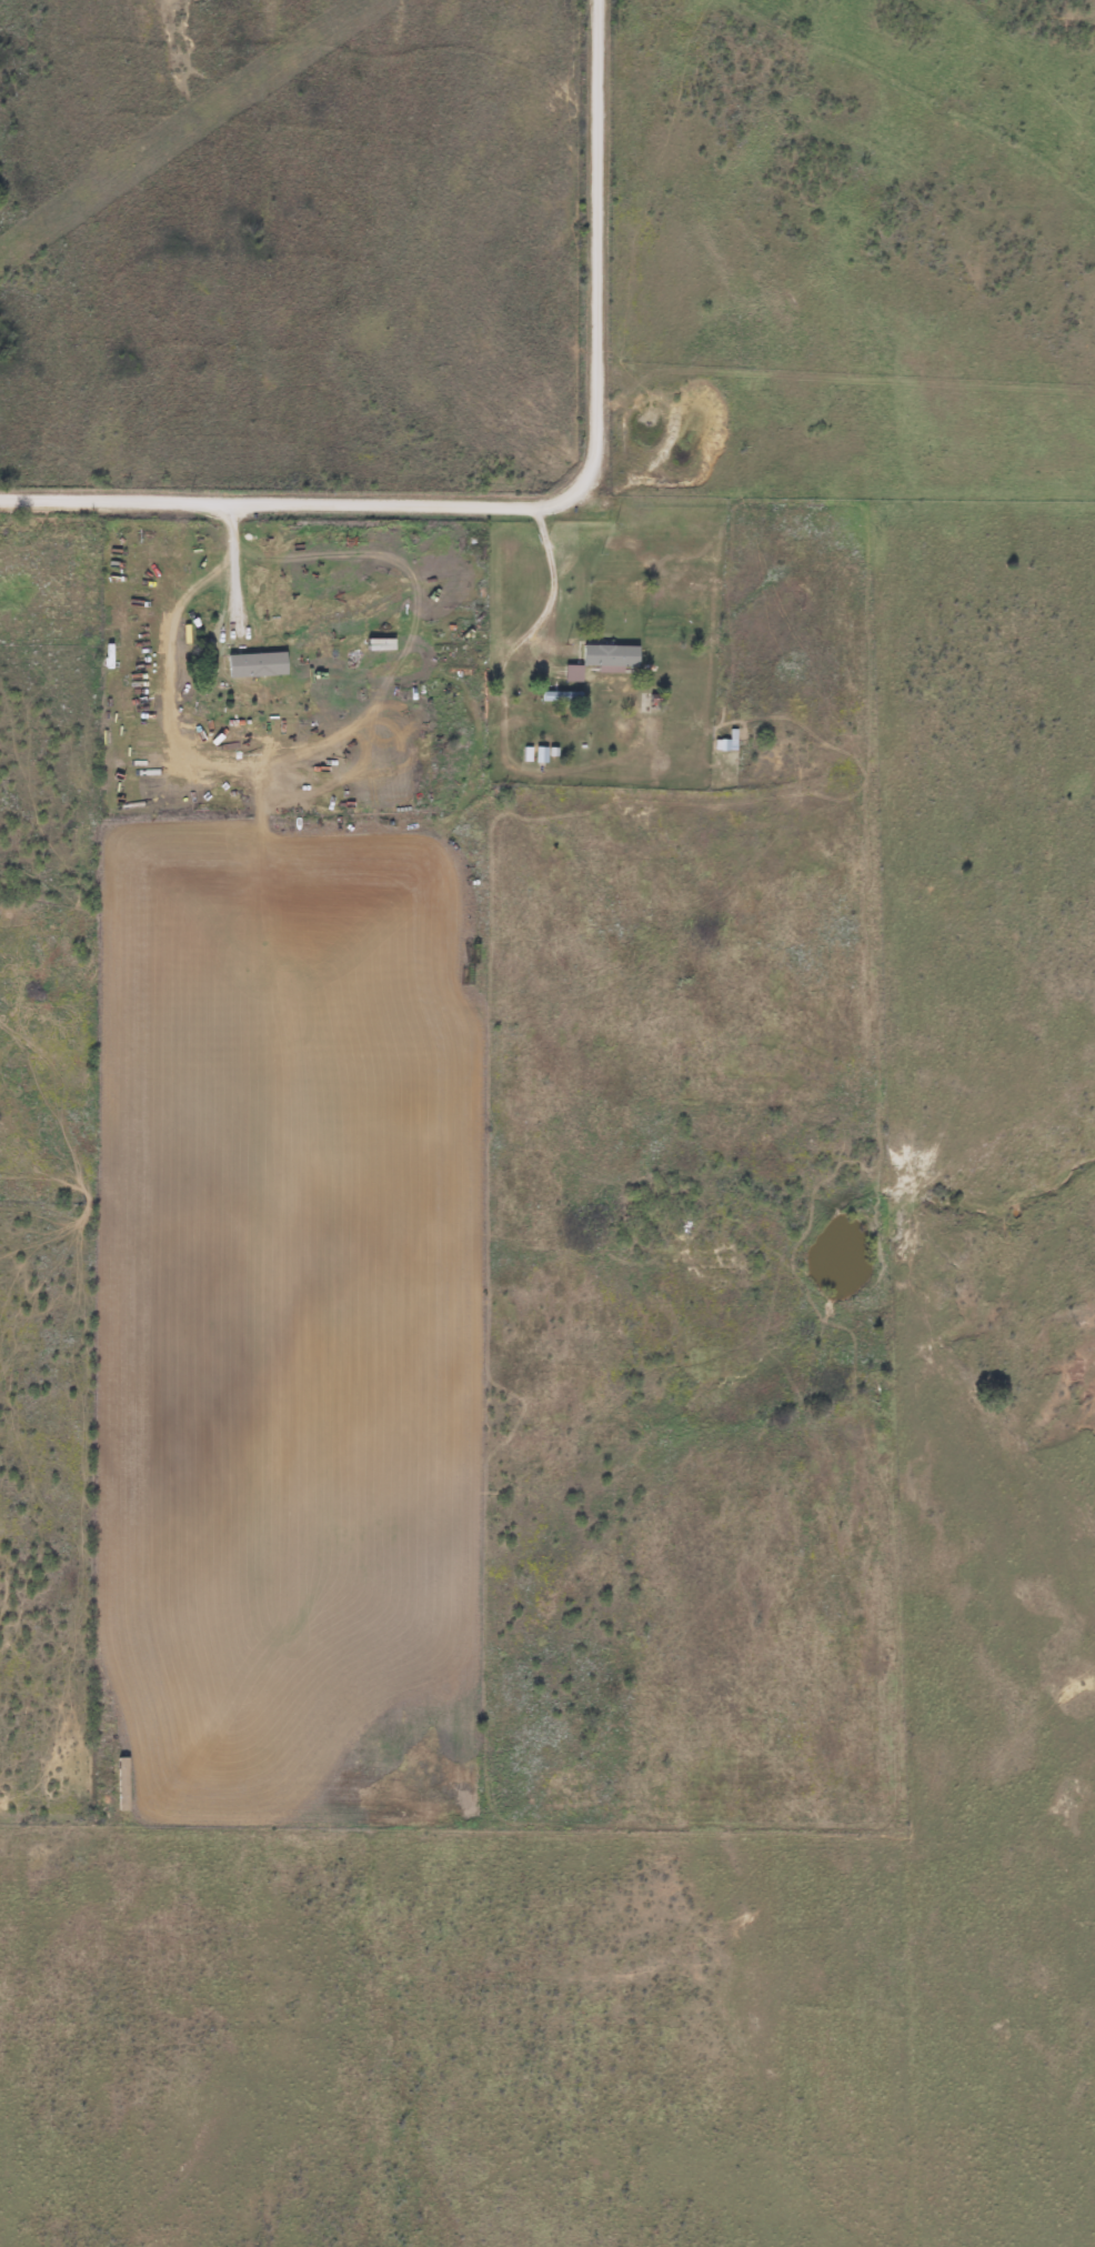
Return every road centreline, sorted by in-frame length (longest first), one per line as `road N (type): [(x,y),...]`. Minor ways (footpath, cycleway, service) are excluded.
road 1 (residential): [(0,501),(510,510),(572,493),(599,453),(603,427),(605,0)]

